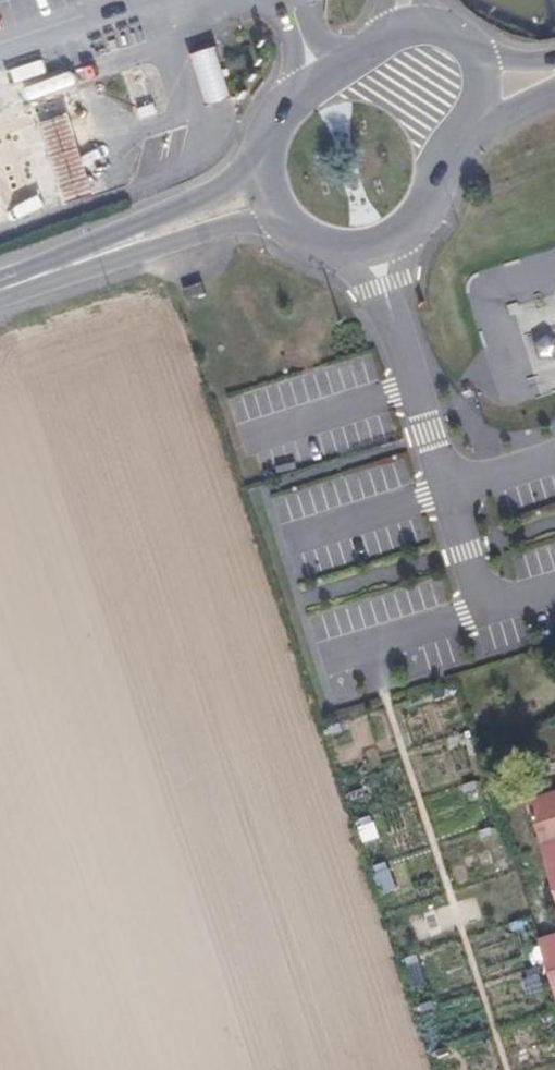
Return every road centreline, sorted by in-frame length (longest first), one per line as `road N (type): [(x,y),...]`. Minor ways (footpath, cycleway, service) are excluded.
road 1 (primary): [(295,221),(312,240),(338,249),(377,246),(420,224),(452,152),(484,121)]
road 2 (primary): [(265,139),(218,190),(86,255)]
road 3 (primary): [(86,255),(230,225),(295,221)]
road 4 (primary): [(386,41),(284,101),(265,139)]

